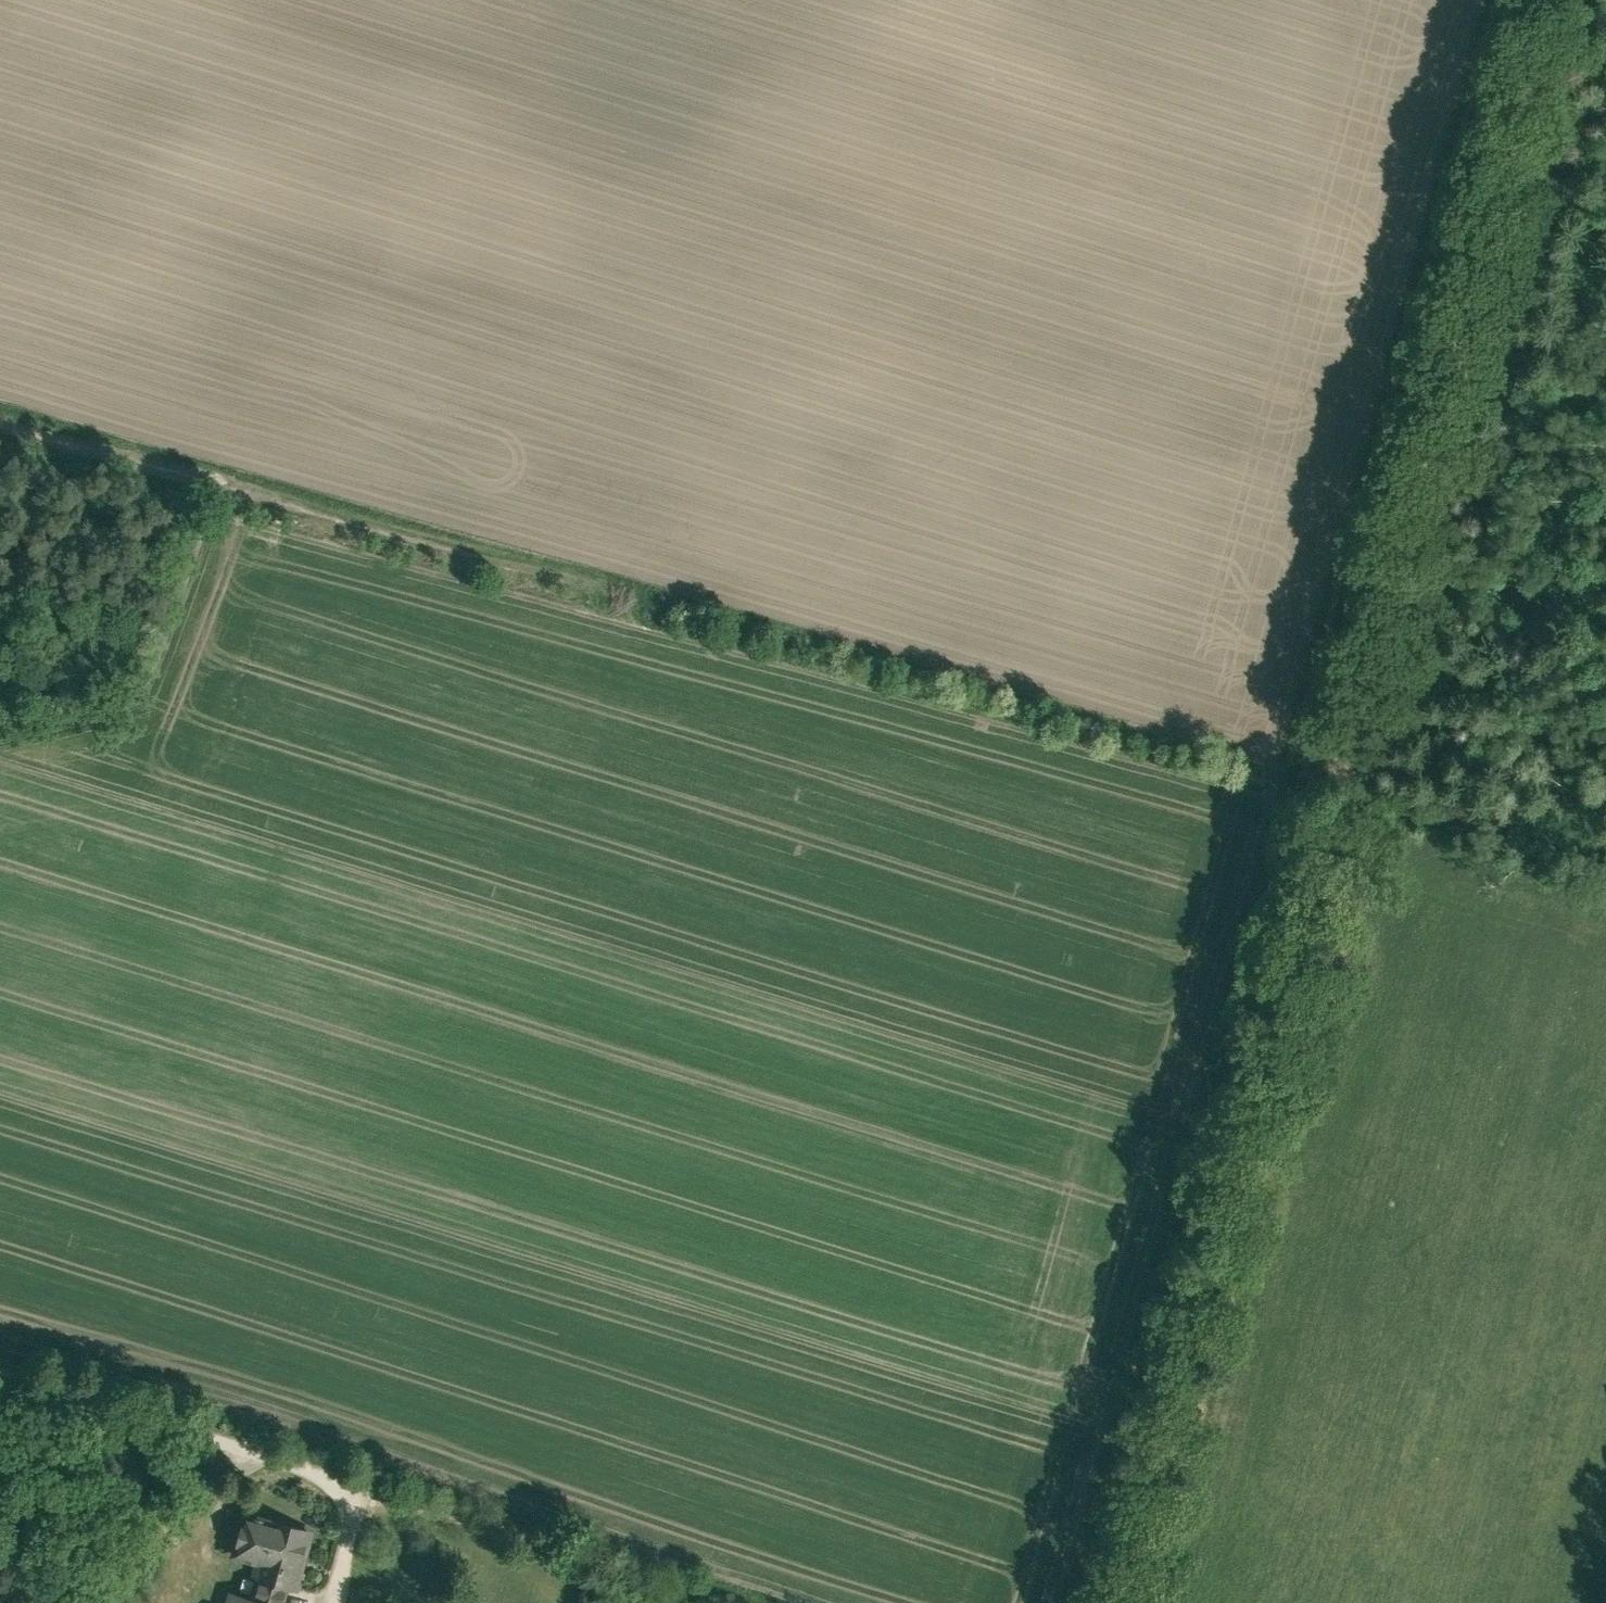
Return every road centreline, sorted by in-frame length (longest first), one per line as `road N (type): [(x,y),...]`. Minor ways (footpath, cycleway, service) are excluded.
road 1 (track): [(1139,1602),(1347,791)]
road 2 (track): [(0,408),(635,578)]
road 3 (unclassified): [(0,1358),(291,1450),(348,1489)]

